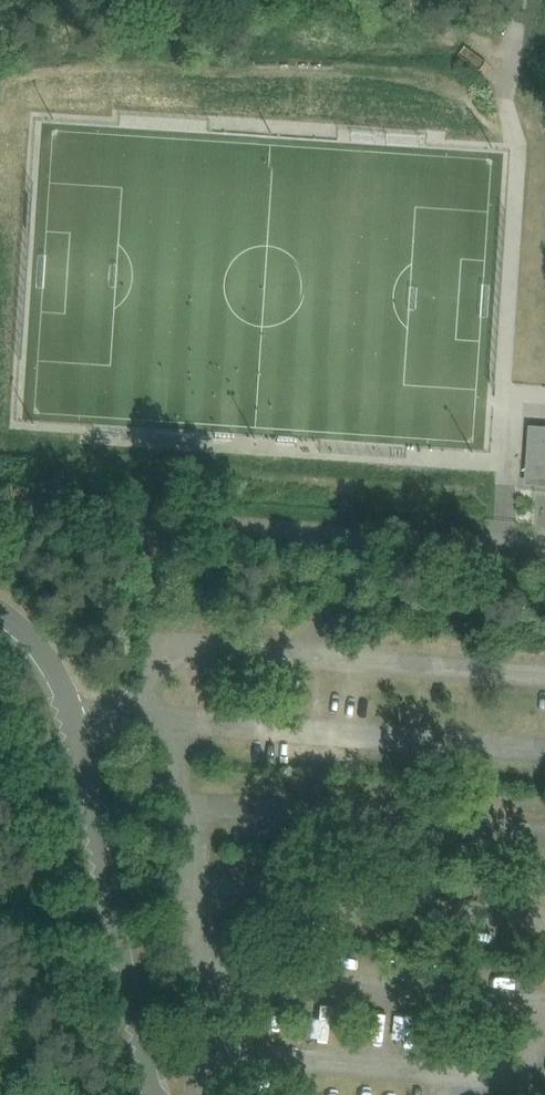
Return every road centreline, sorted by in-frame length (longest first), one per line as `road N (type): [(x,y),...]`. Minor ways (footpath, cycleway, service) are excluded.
road 1 (track): [(544,547),(0,498)]
road 2 (residential): [(0,610),(48,655),(72,725),(152,1094)]

